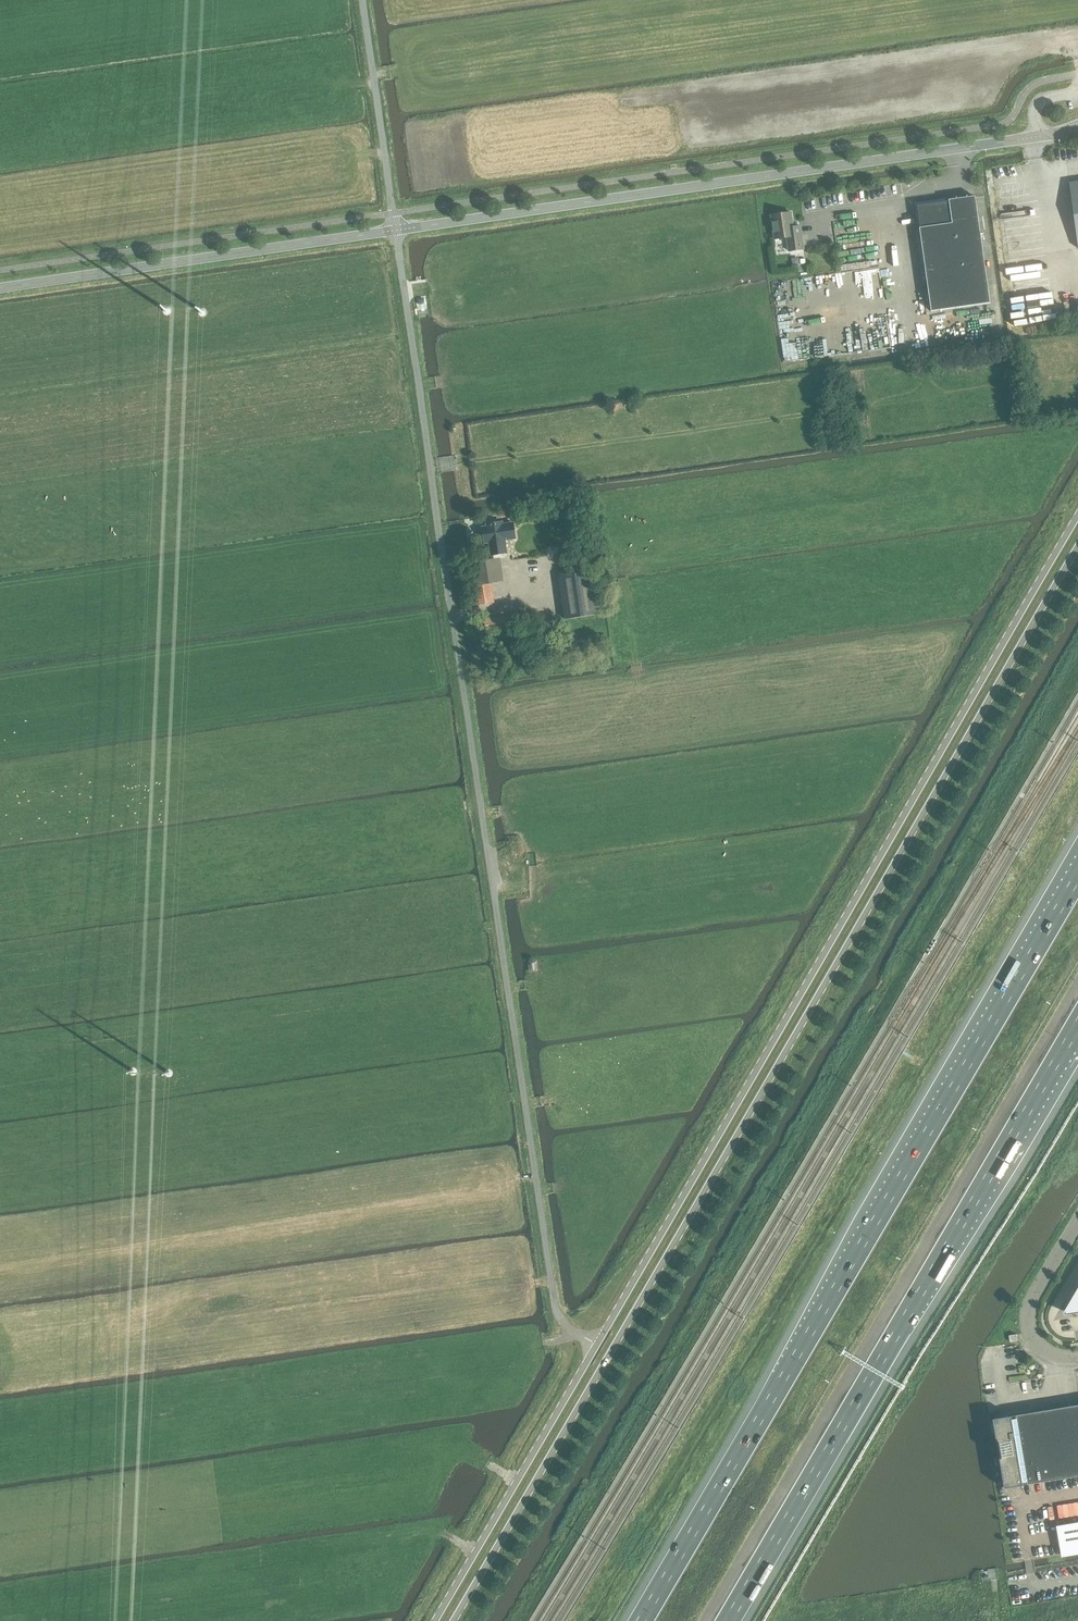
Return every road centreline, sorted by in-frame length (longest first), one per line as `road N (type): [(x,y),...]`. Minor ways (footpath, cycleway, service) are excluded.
road 1 (secondary): [(453,1620),(1077,554)]
road 2 (unclassified): [(597,1345),(565,1328),(555,1308),(395,228)]
road 3 (secondary): [(1077,517),(597,1345)]
road 4 (motorway): [(1077,874),(641,1620)]
road 5 (tertiary): [(395,228),(1077,130)]
road 6 (motorway): [(730,1620),(1077,1025)]
road 7 (track): [(430,468),(866,405)]
road 8 (tertiary): [(0,287),(395,228)]
road 9 (secondary): [(597,1345),(437,1620)]
road 10 (unclassified): [(395,228),(361,0)]
road 11 (unclassified): [(1077,1224),(1030,1304),(1028,1327),(1042,1350),(1077,1357)]

